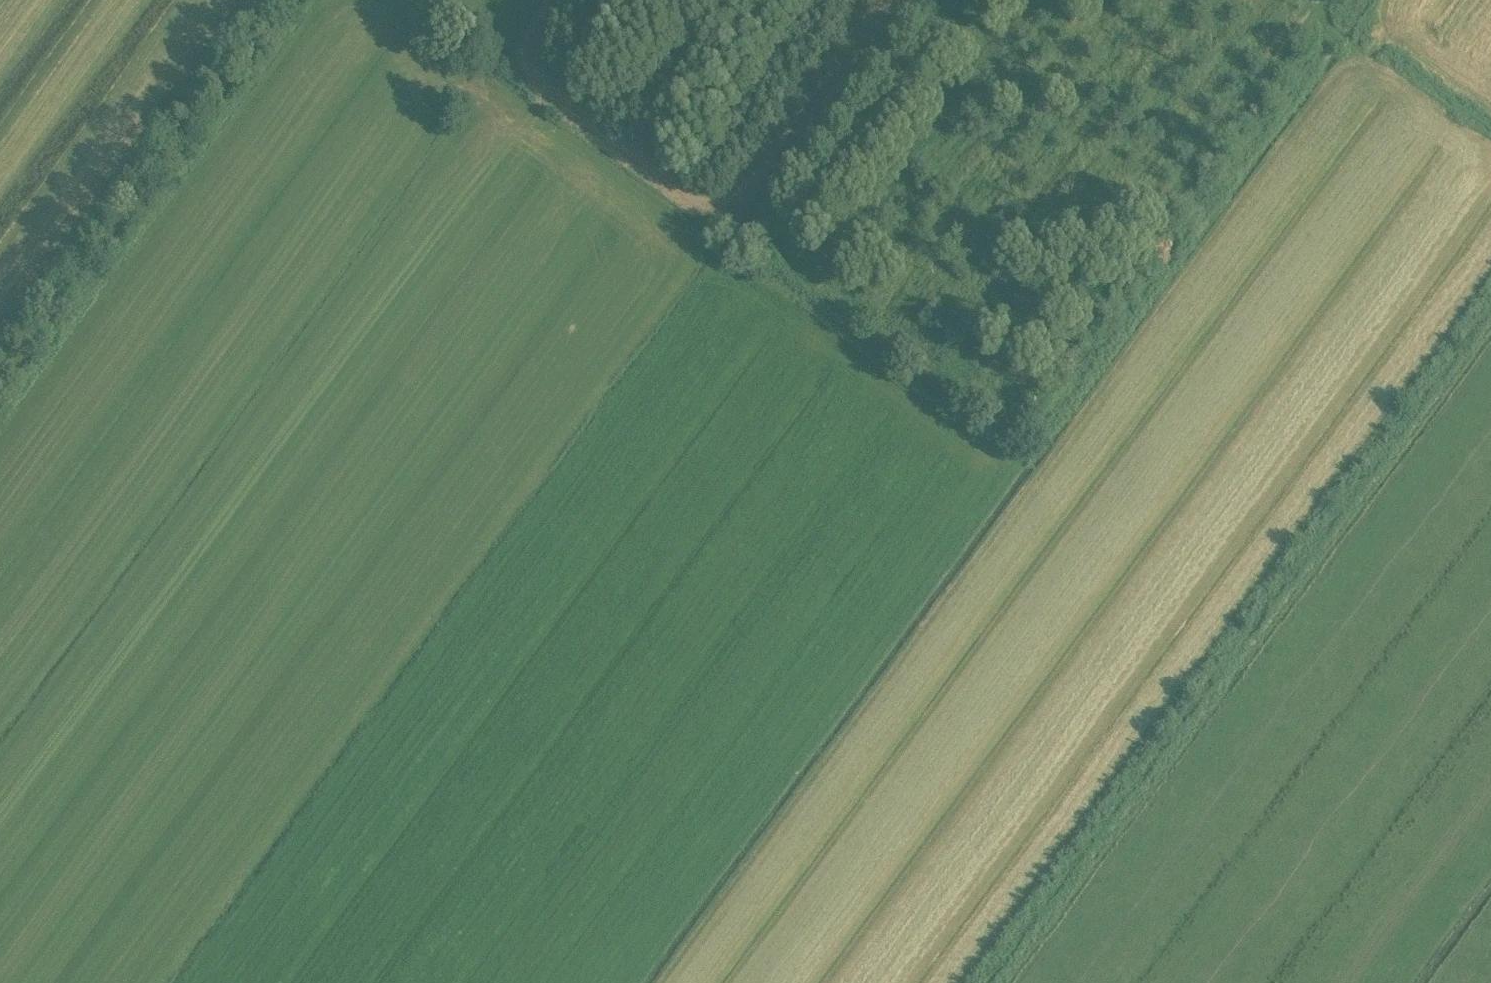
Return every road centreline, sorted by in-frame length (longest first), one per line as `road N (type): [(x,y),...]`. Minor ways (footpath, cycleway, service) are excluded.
road 1 (track): [(0,380),(279,0)]

